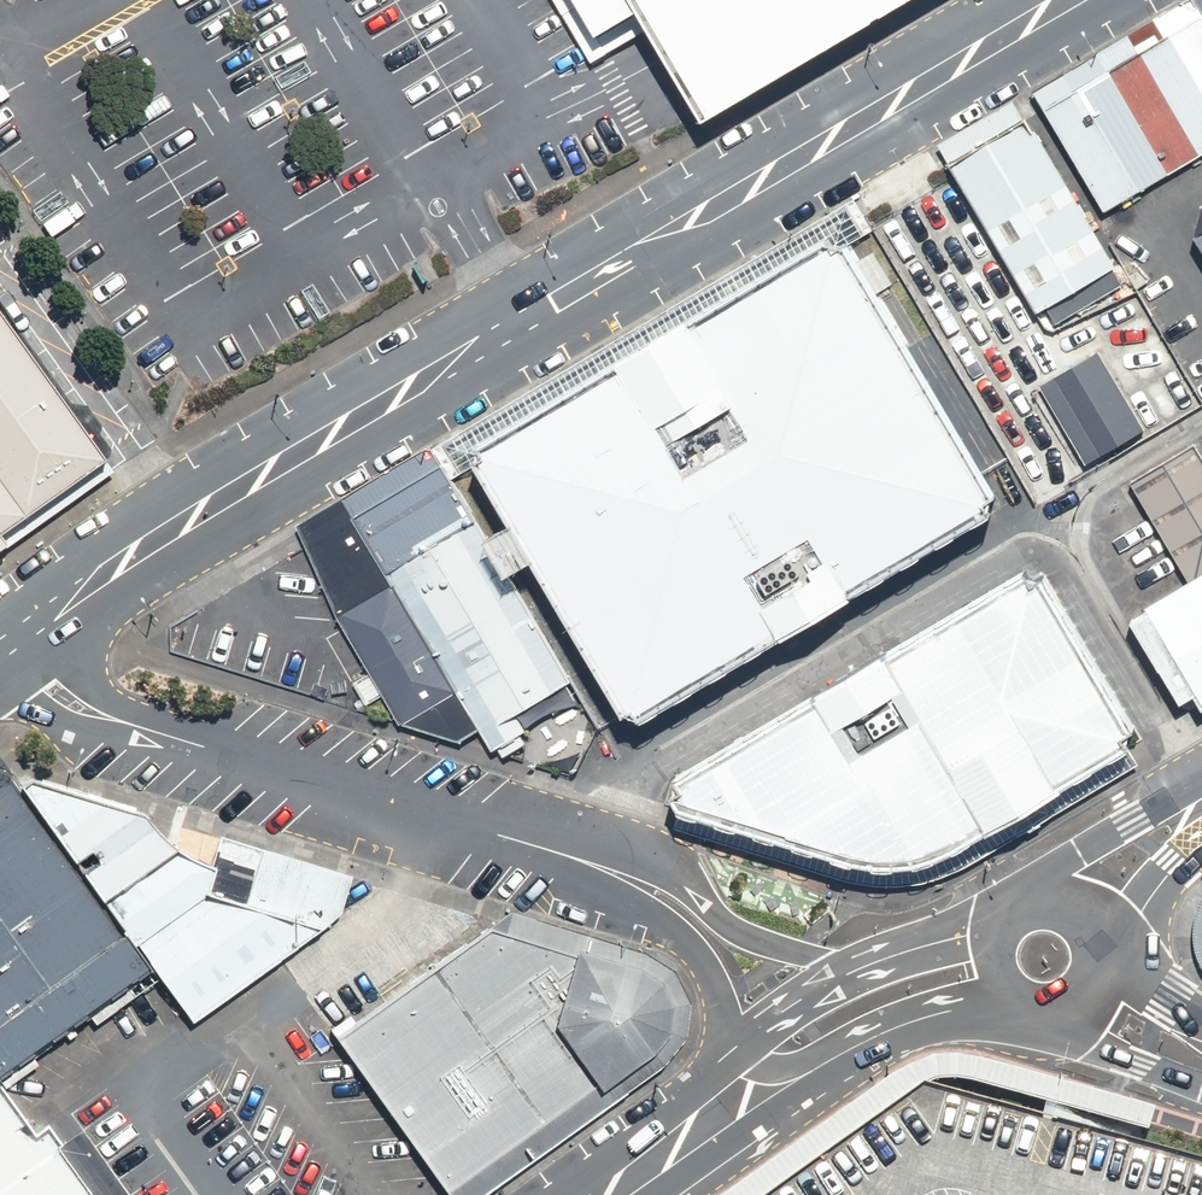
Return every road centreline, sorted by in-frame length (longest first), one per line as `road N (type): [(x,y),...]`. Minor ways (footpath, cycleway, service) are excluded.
road 1 (secondary): [(1069,0),(182,525),(13,640)]
road 2 (unclassified): [(13,640),(50,685),(88,711),(531,845),(665,896)]
road 3 (unclassified): [(665,896),(747,938),(895,990)]
road 4 (unclassified): [(743,1095),(723,1002),(665,896)]
road 5 (secondary): [(895,990),(815,1034),(743,1095)]
road 6 (secondary): [(743,1095),(607,1194)]
road 7 (secondary): [(1201,800),(1142,838),(1076,909)]
road 8 (secondary): [(1091,999),(1074,1012),(1033,1017),(998,995),(986,963)]
road 9 (secondary): [(1201,1064),(1091,999)]
road 10 (secondary): [(986,963),(991,938),(1012,912),(1043,901),(1076,909)]

